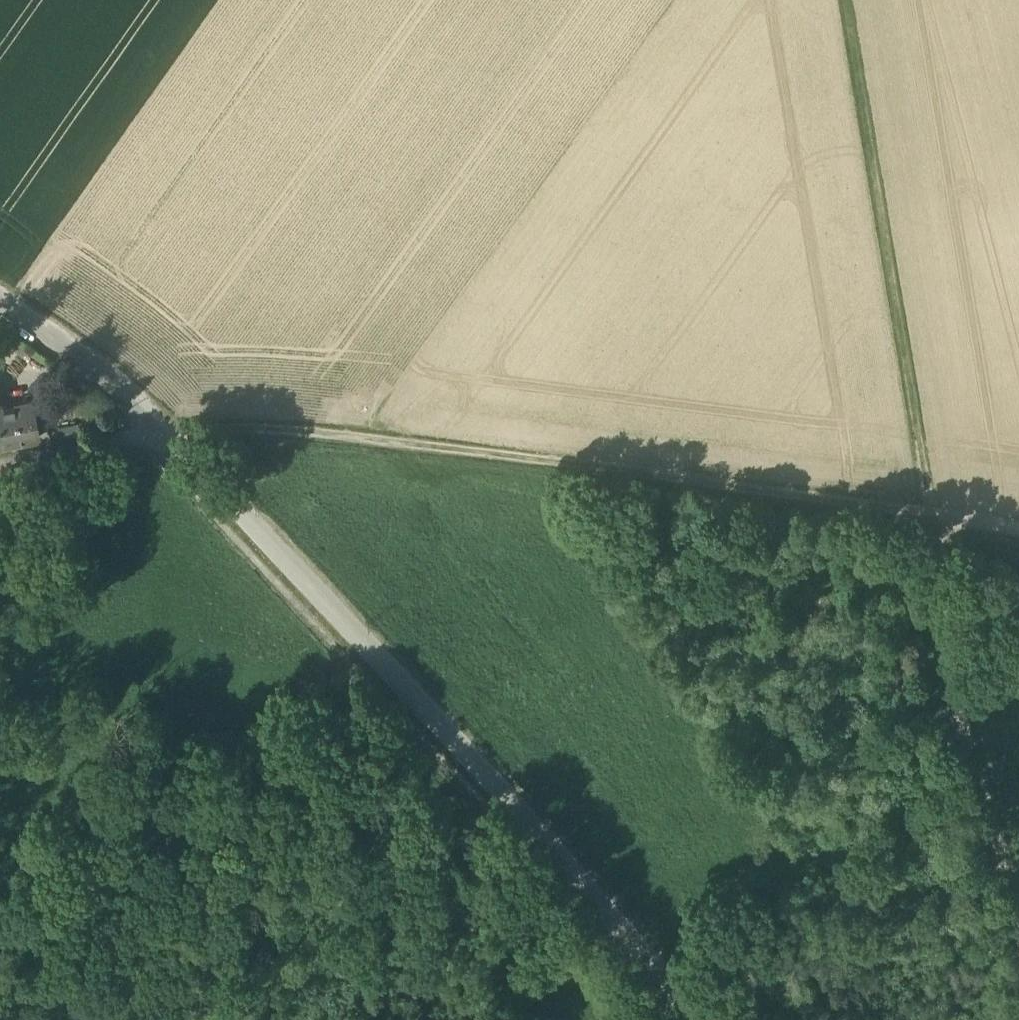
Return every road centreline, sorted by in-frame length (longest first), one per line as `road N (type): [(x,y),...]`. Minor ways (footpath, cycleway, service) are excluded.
road 1 (track): [(160,431),(448,447),(1018,526)]
road 2 (tertiary): [(707,1019),(160,431)]
road 3 (track): [(846,0),(932,514)]
road 4 (track): [(1018,926),(956,695),(932,514)]
road 5 (track): [(486,776),(366,894),(314,909),(268,1019)]
road 6 (residential): [(160,431),(80,357),(0,302)]
road 7 (unclassified): [(160,431),(0,463)]

